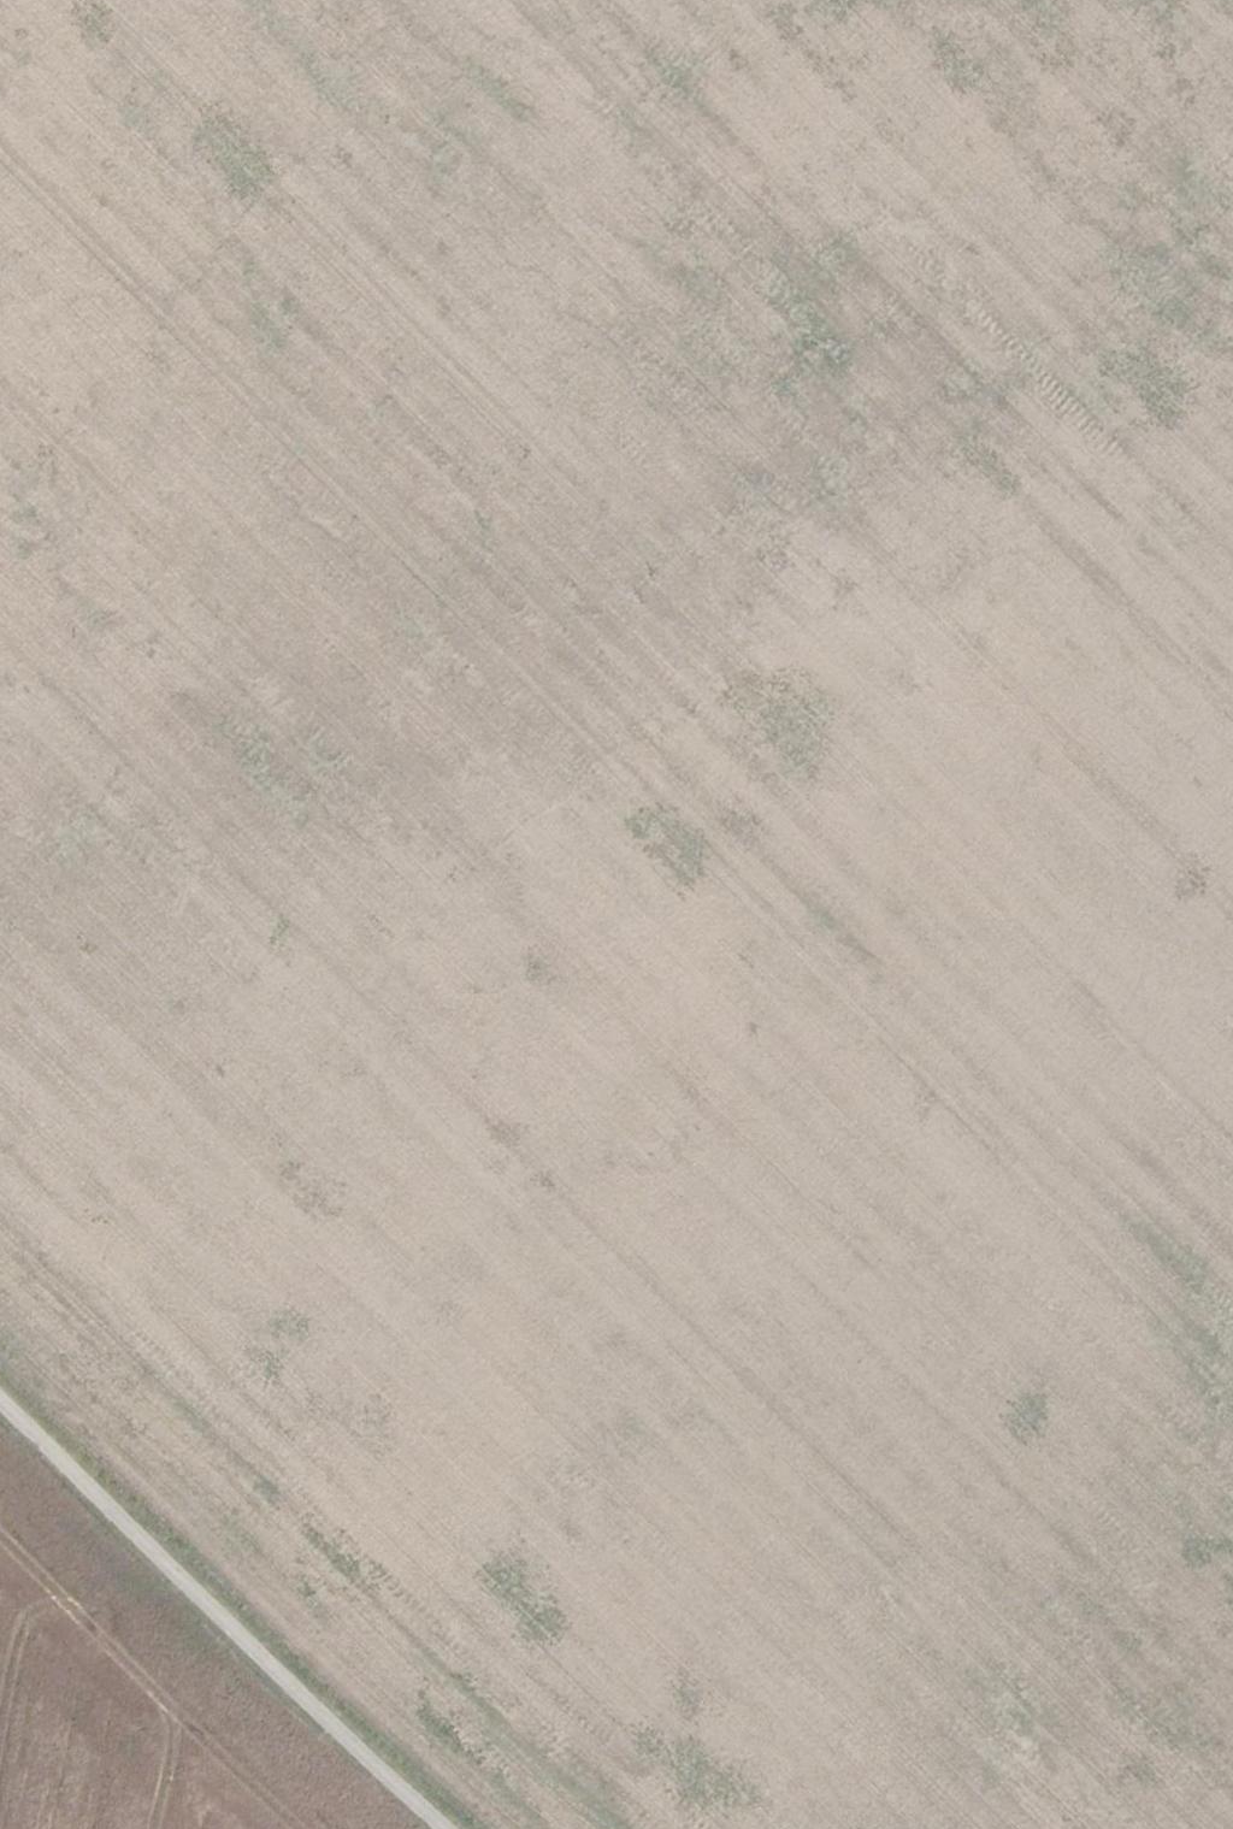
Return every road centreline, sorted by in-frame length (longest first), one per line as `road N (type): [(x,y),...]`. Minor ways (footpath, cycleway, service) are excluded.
road 1 (residential): [(0,1395),(189,1586),(455,1828)]

